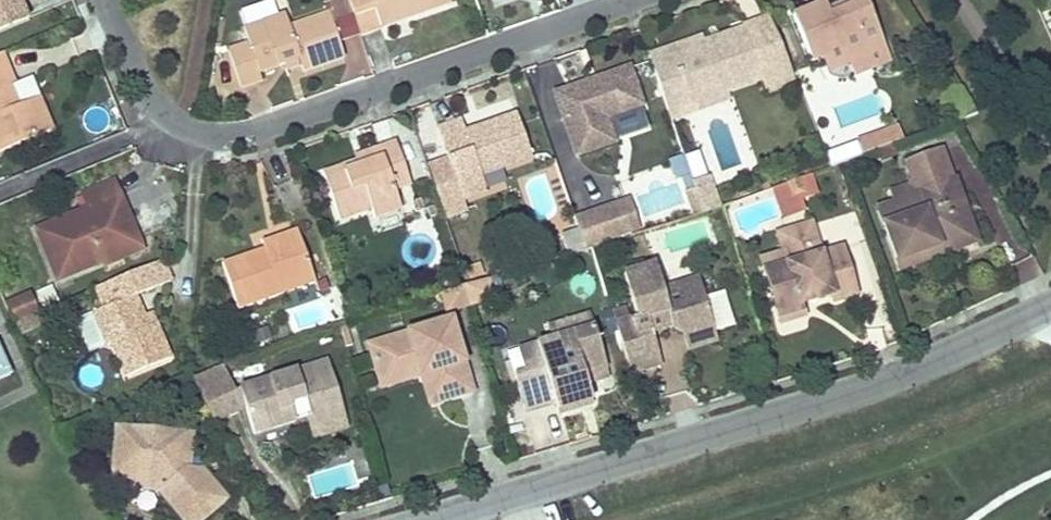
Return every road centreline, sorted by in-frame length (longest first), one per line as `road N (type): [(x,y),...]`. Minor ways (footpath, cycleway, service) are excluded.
road 1 (residential): [(431,519),(895,378),(1050,307)]
road 2 (residential): [(106,0),(160,112),(207,134),(253,127),(626,0)]

